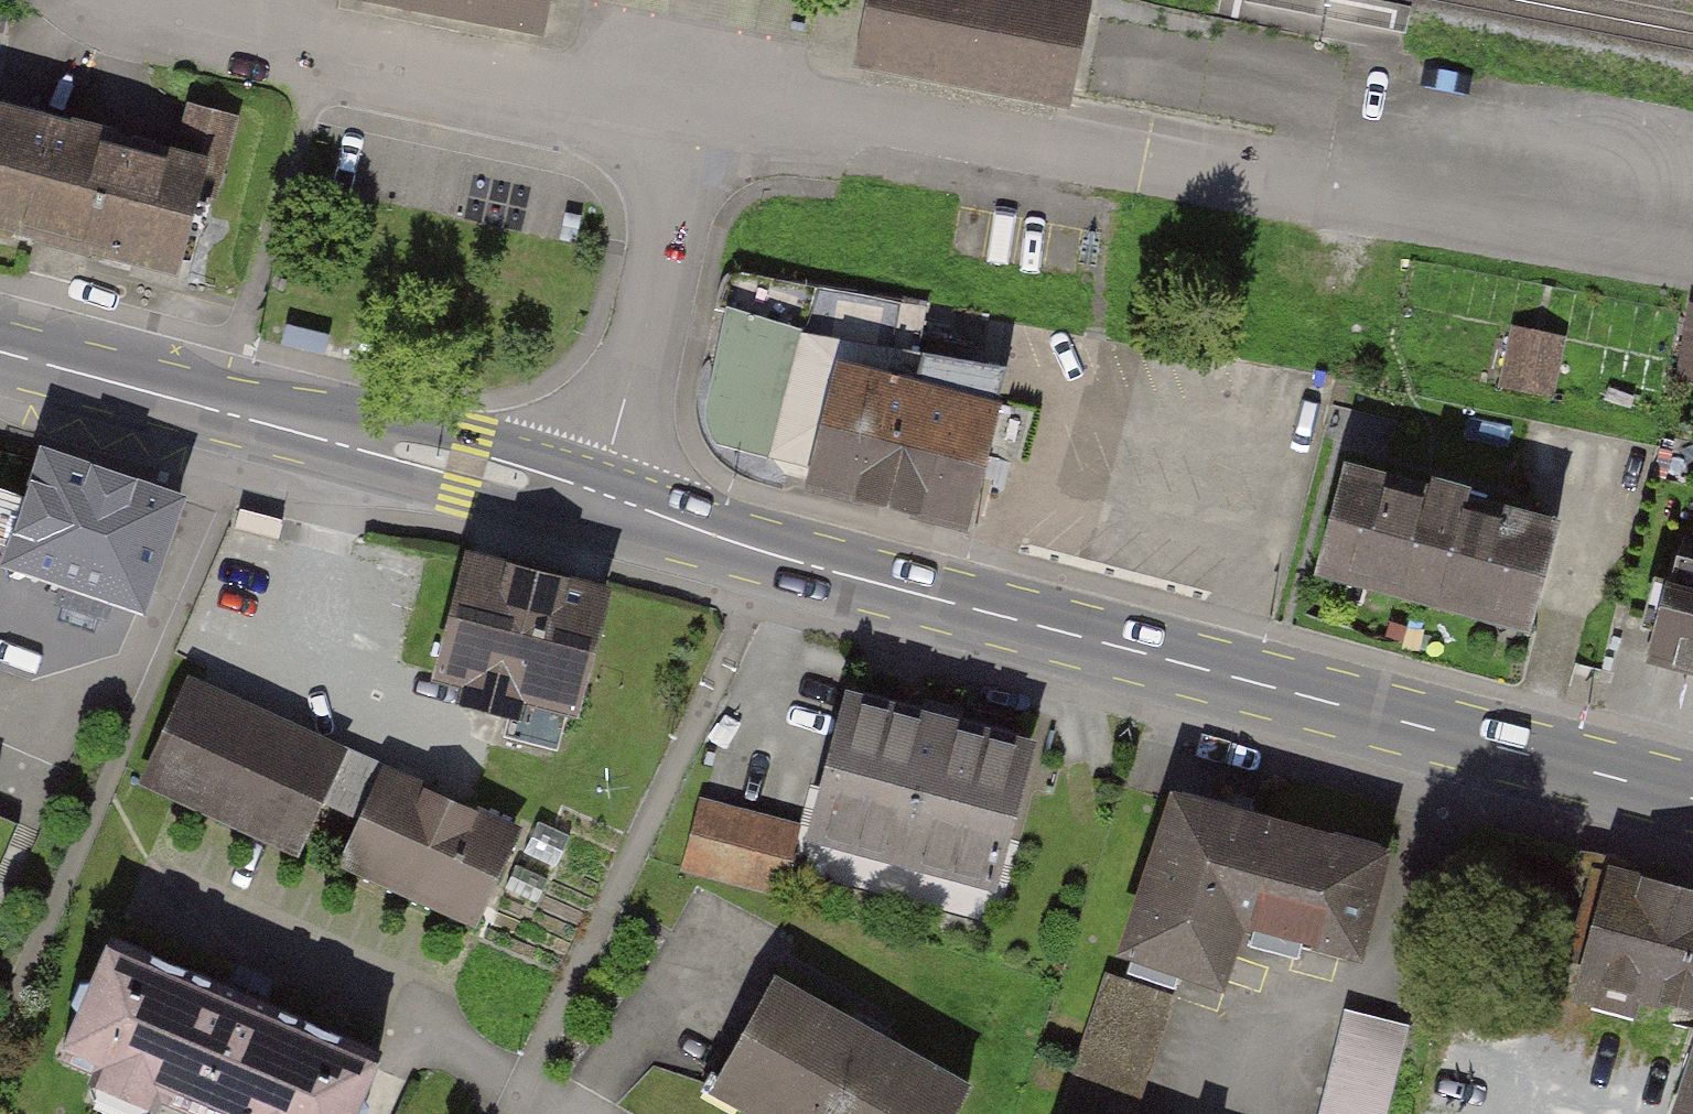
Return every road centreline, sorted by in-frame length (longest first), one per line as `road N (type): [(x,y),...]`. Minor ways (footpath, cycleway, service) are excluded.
road 1 (primary): [(595,501),(1692,797)]
road 2 (residential): [(1692,256),(833,115),(699,108)]
road 3 (primary): [(0,346),(595,501)]
road 4 (residential): [(699,108),(209,36),(102,0)]
road 5 (residential): [(699,108),(595,501)]

